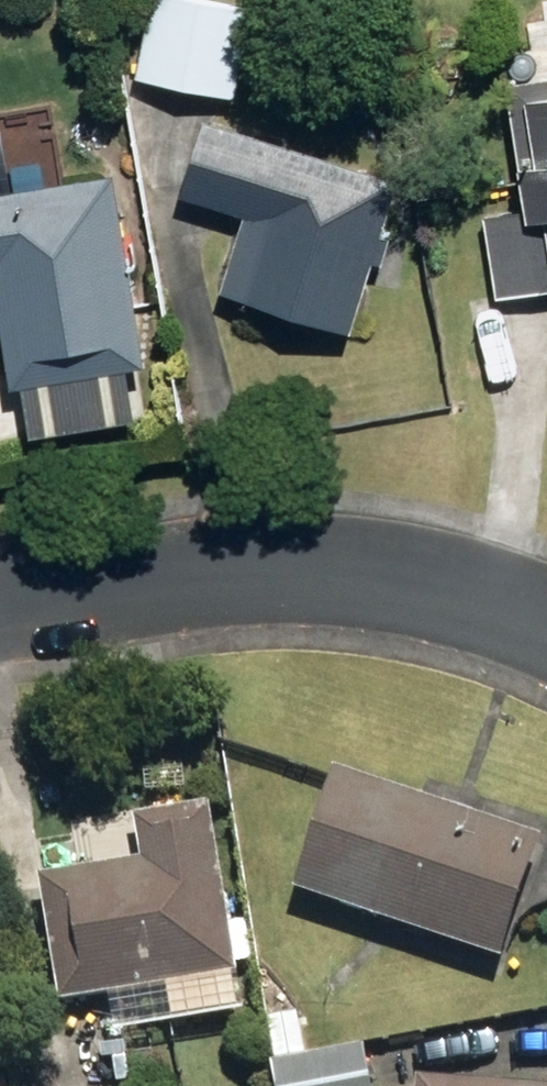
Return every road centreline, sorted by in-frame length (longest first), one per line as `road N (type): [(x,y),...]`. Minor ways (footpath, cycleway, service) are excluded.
road 1 (residential): [(0,585),(239,548),(449,561),(546,609)]

